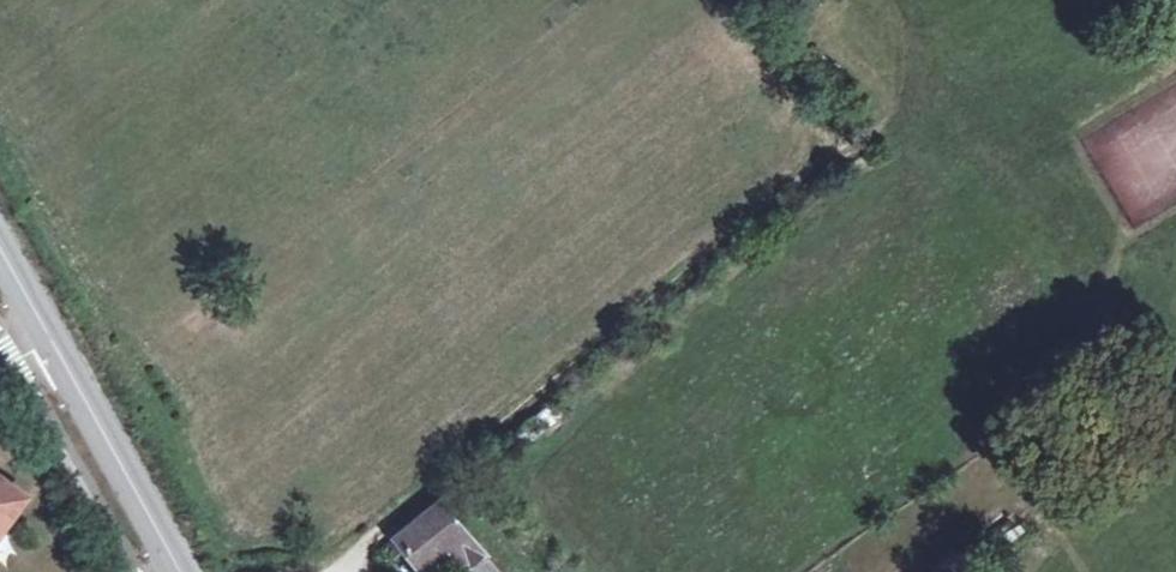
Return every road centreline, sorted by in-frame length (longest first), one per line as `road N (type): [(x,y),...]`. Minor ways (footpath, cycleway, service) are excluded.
road 1 (tertiary): [(46,329),(177,571)]

